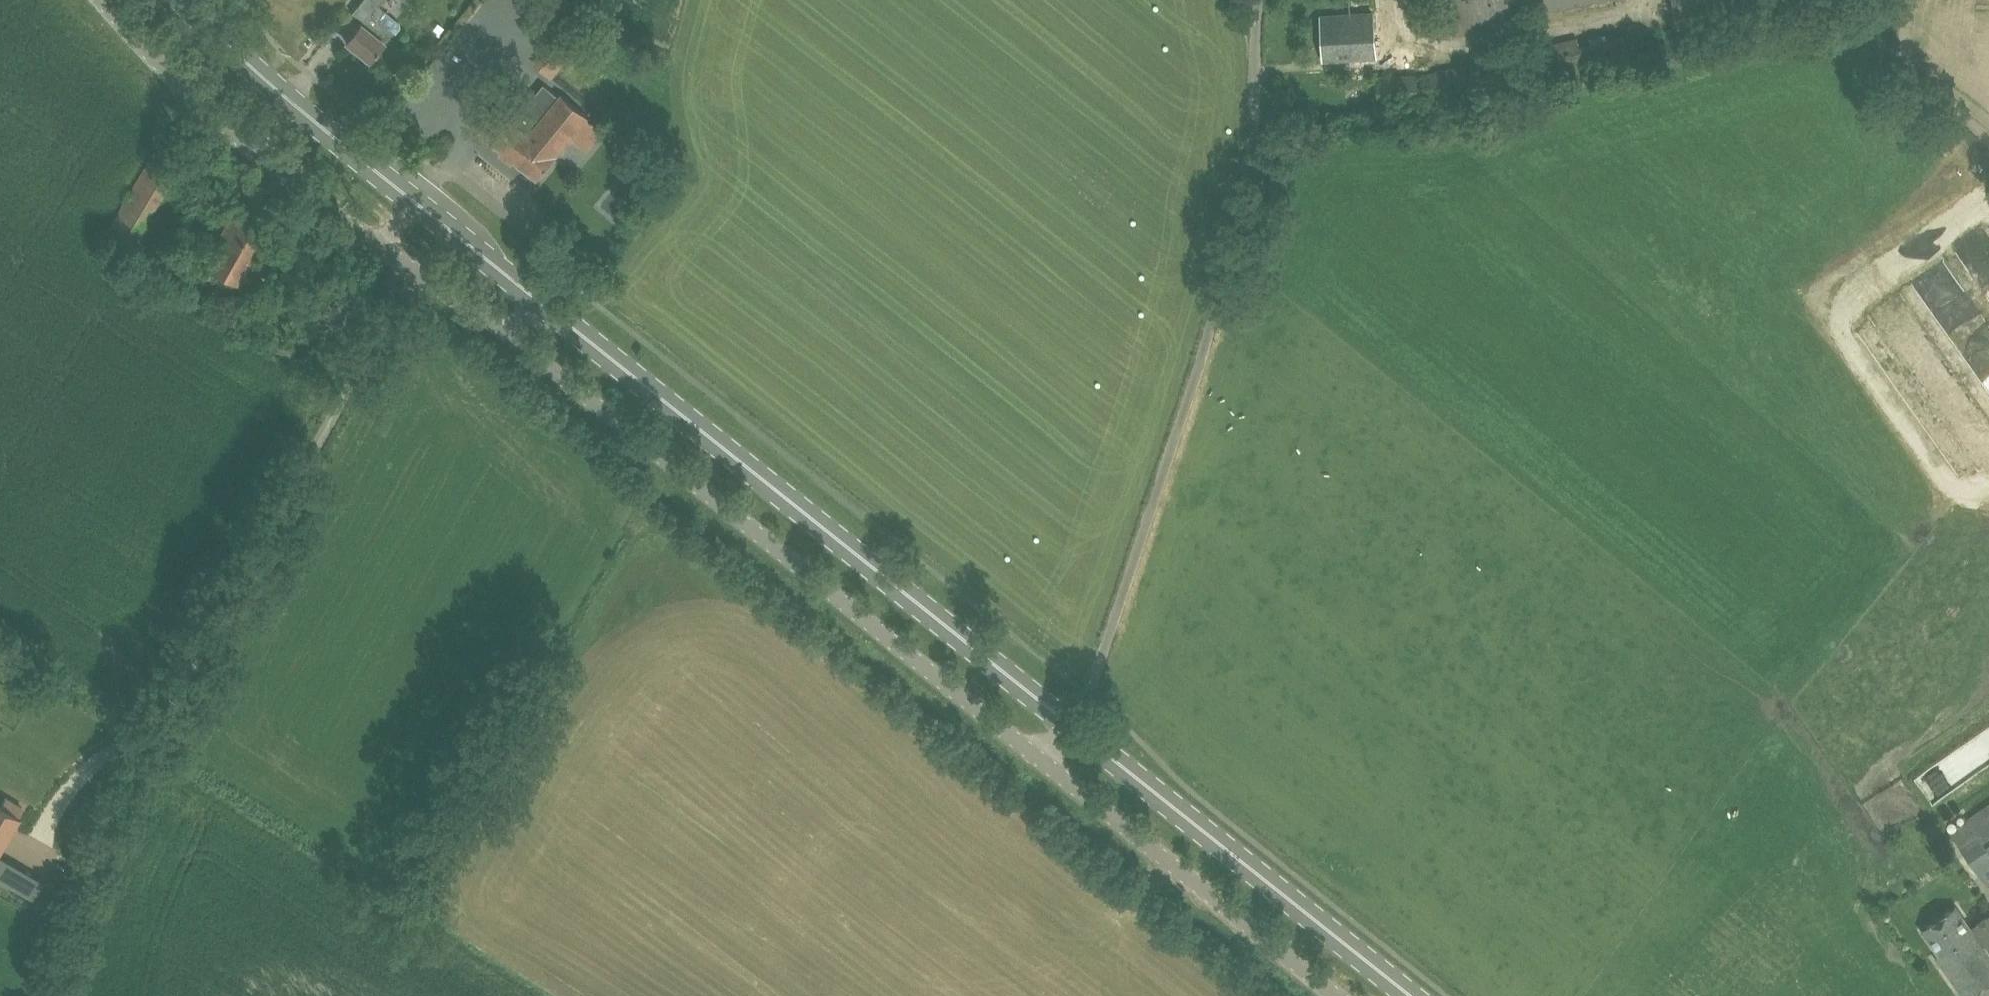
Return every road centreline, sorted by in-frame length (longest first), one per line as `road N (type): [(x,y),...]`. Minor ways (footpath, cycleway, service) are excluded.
road 1 (primary): [(1407,995),(536,302)]
road 2 (unclassified): [(1335,995),(509,340)]
road 3 (unclassified): [(377,246),(176,81),(100,0)]
road 4 (primary): [(414,199),(176,0)]
road 5 (unclassified): [(536,302),(555,269),(538,237),(462,177),(436,175),(414,199)]
road 6 (unclassified): [(509,340),(377,246)]
road 7 (primary): [(536,302),(414,199)]

